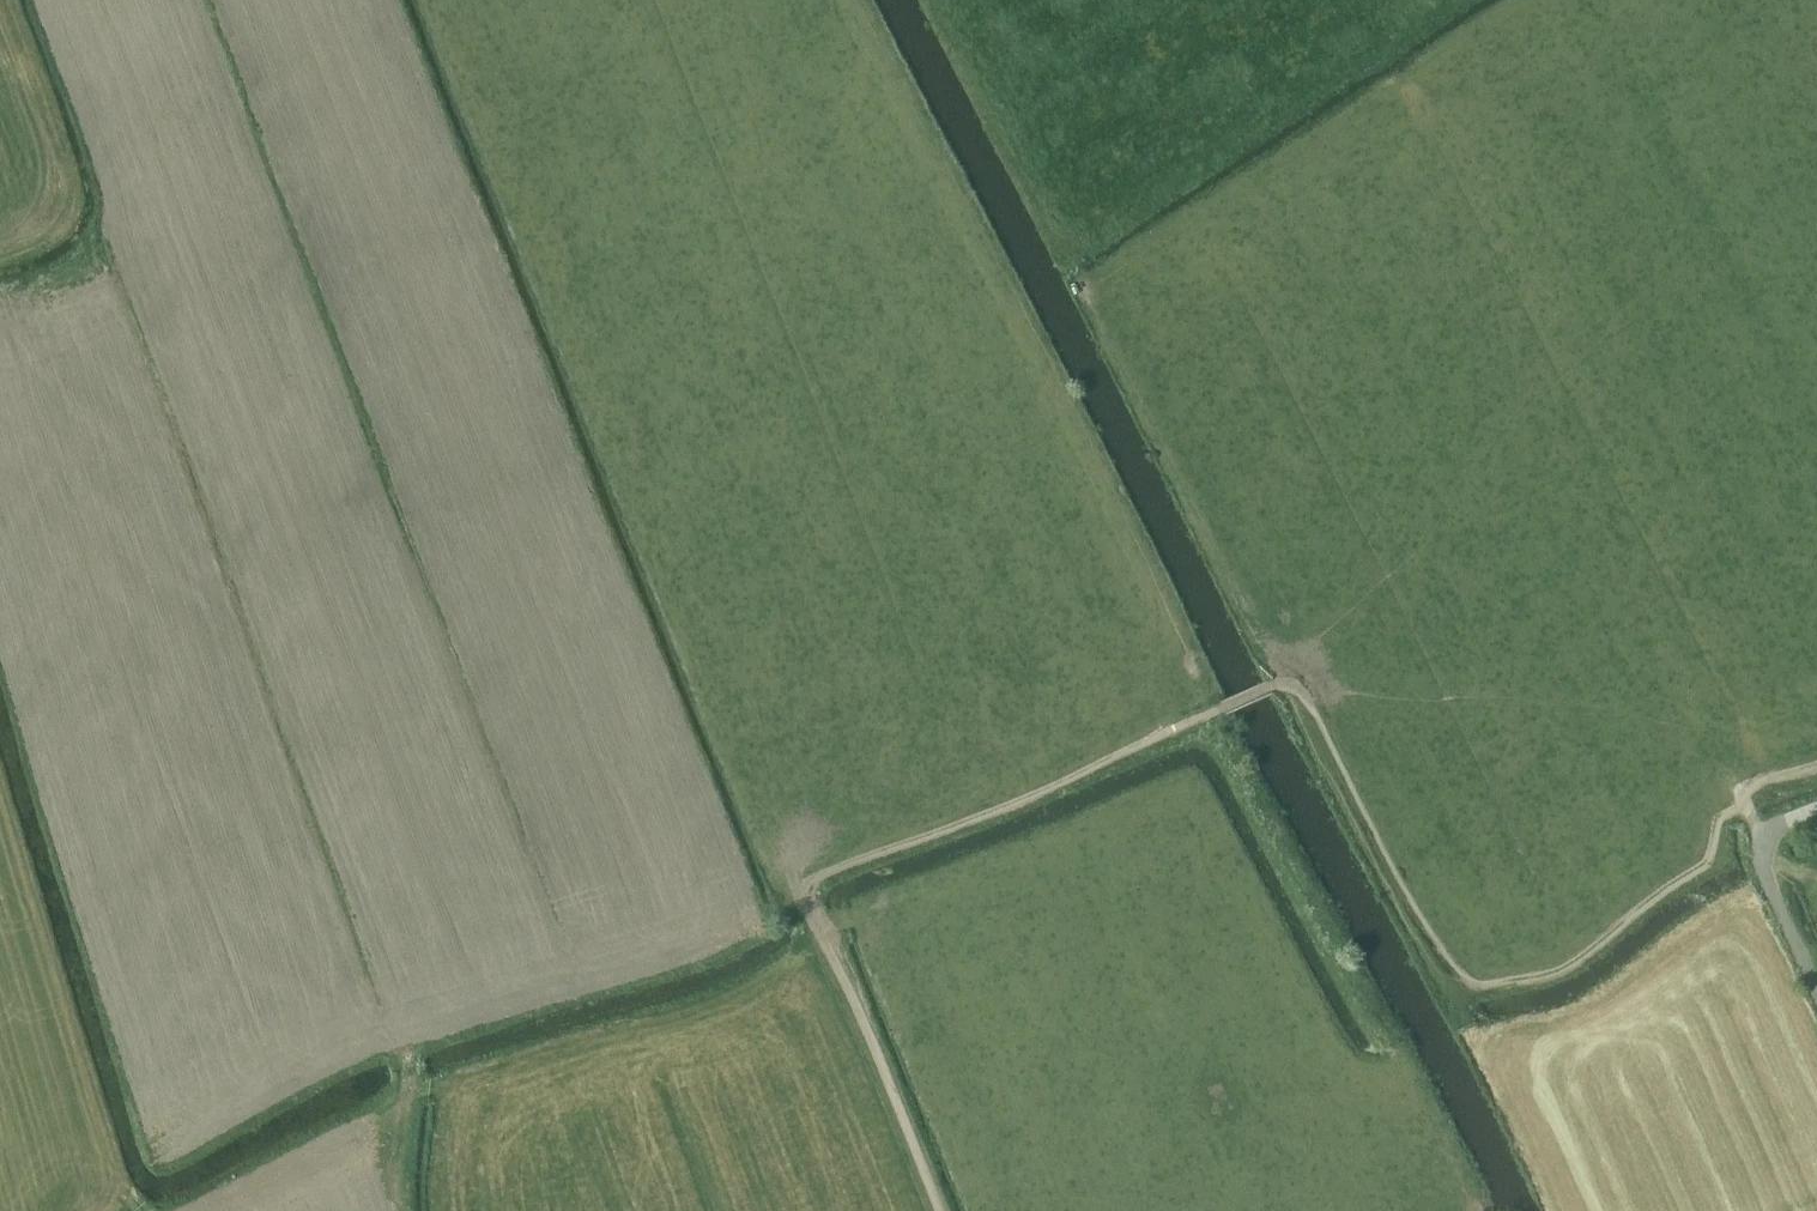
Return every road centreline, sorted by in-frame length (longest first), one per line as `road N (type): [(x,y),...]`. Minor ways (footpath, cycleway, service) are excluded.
road 1 (track): [(1225,706),(989,814),(837,868),(802,897),(942,1210)]
road 2 (track): [(1225,706),(1278,683),(1306,696),(1402,883),(1448,954),(1482,982),(1510,982),(1583,959),(1646,902),(1703,866),(1729,814),(1744,808),(1769,836)]

